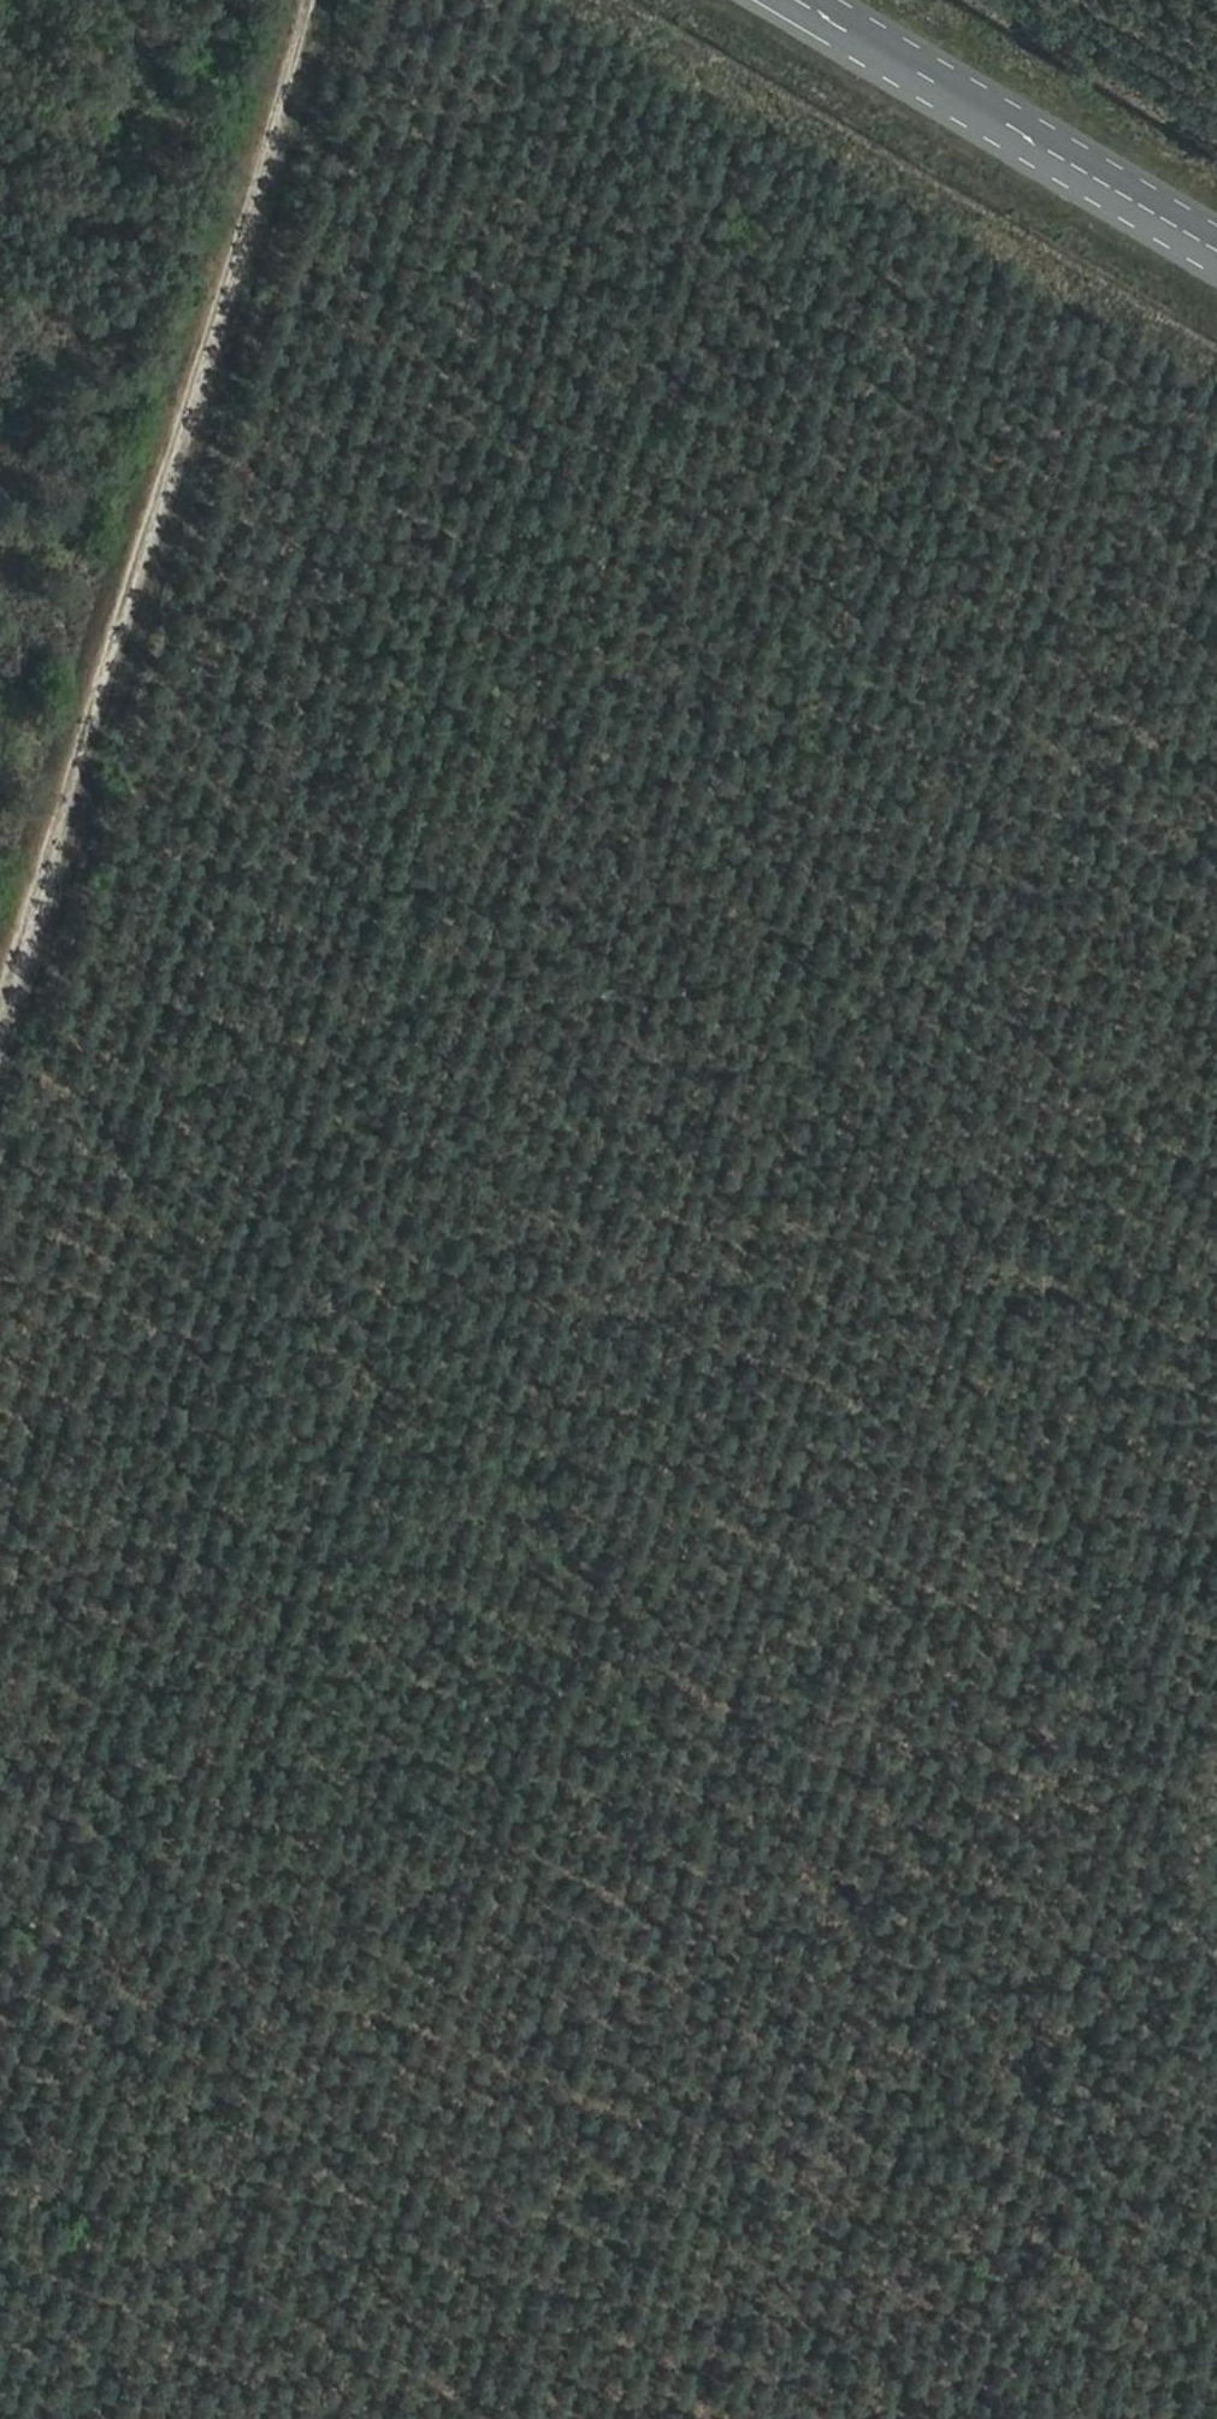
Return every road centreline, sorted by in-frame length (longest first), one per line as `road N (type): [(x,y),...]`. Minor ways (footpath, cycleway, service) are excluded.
road 1 (track): [(0,1020),(308,0)]
road 2 (secondary): [(796,0),(1216,252)]

